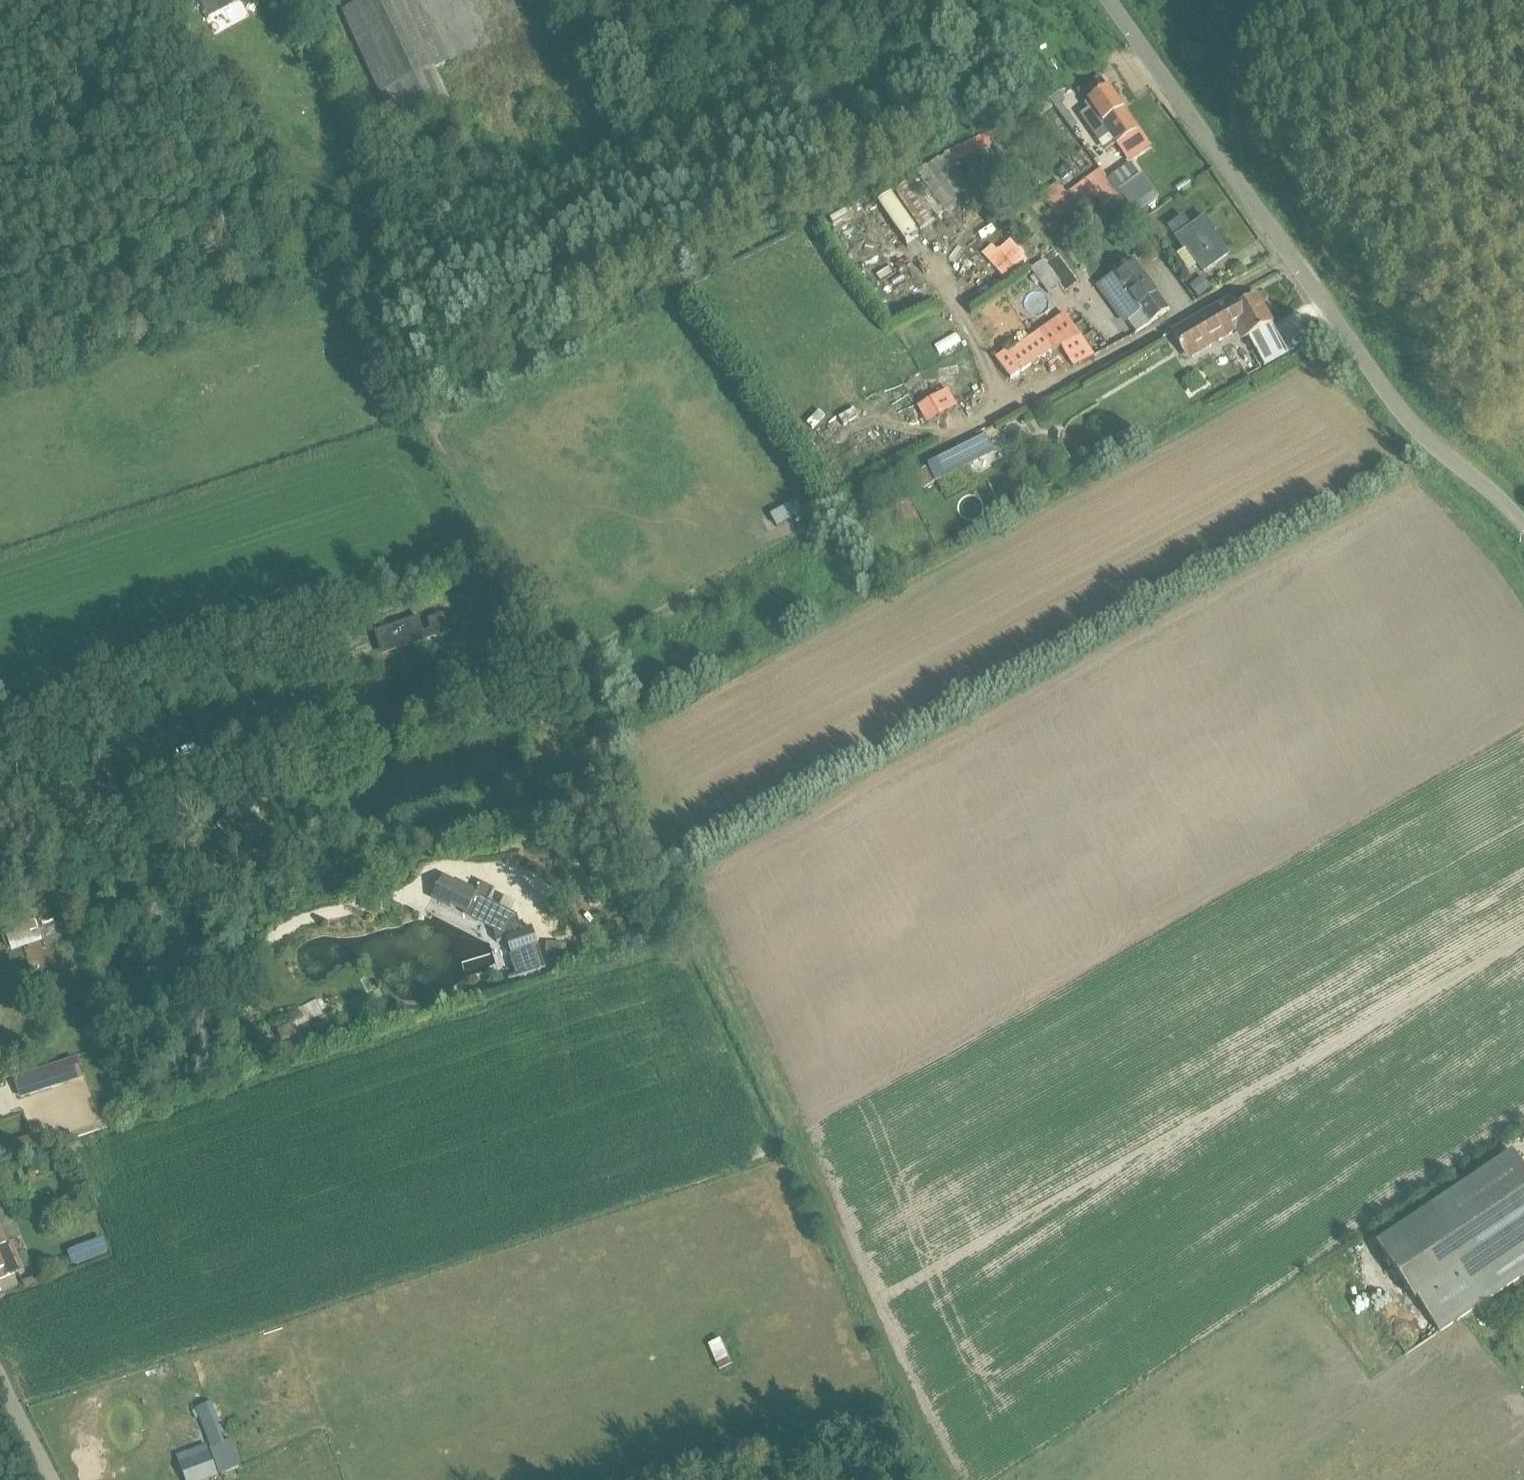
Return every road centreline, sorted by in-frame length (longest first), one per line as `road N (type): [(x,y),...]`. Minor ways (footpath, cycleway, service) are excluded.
road 1 (residential): [(1111,0),(1387,391),(1523,524)]

